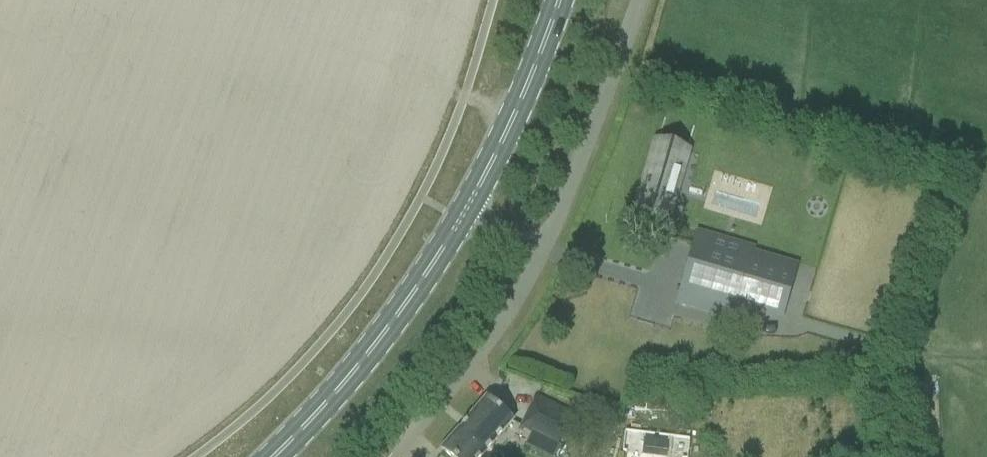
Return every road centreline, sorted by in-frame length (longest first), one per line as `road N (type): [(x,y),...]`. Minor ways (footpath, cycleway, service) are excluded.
road 1 (primary): [(273,456),(393,321),(463,212)]
road 2 (unclassified): [(540,253),(638,0)]
road 3 (unclassified): [(399,447),(458,378),(540,253)]
road 4 (primary): [(463,212),(558,0)]

